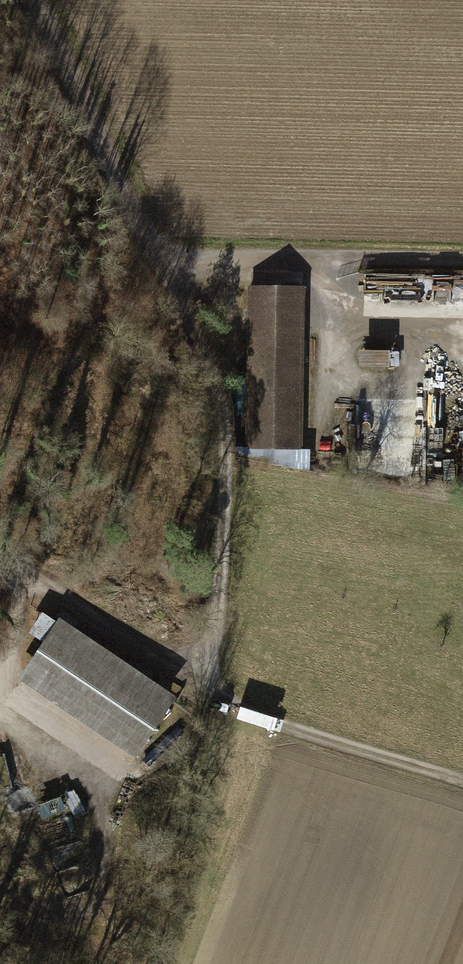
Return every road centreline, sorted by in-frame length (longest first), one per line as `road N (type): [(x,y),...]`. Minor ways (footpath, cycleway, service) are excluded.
road 1 (track): [(462,778),(246,710),(0,544)]
road 2 (track): [(160,256),(224,403),(209,687)]
road 3 (track): [(160,256),(462,259)]
road 4 (track): [(38,0),(160,256)]

